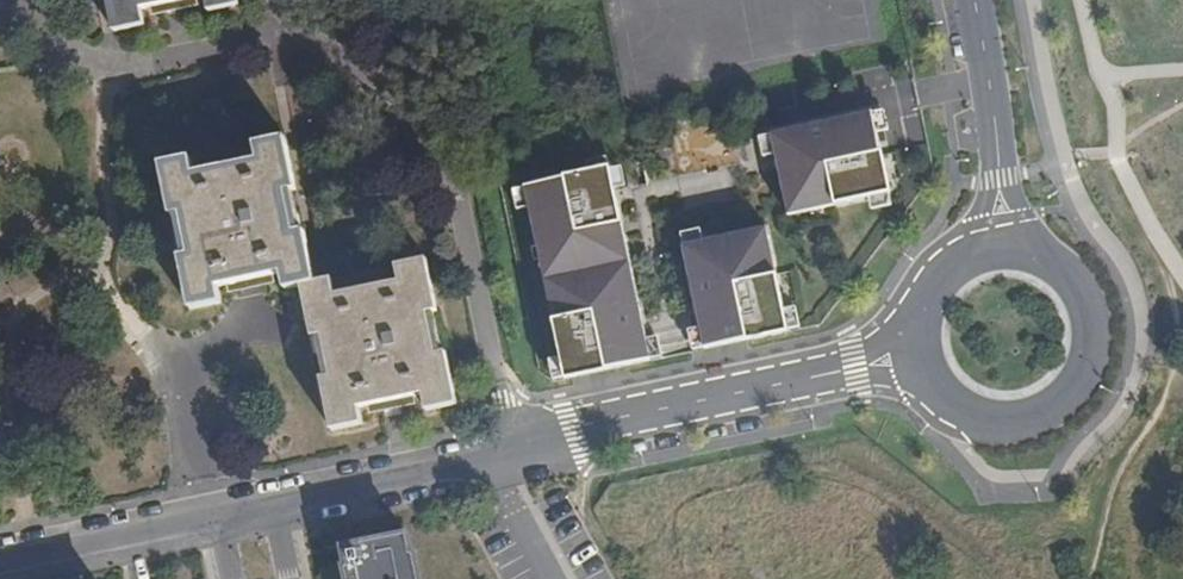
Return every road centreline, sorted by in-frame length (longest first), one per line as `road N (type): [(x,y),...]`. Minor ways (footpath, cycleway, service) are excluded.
road 1 (residential): [(272,506),(871,366),(914,345)]
road 2 (residential): [(914,345),(923,372),(963,412),(1019,420),(1046,410),(1084,367),(1087,311),(1076,284),(1031,250)]
road 3 (residential): [(0,562),(218,517)]
road 4 (residential): [(974,0),(998,177)]

